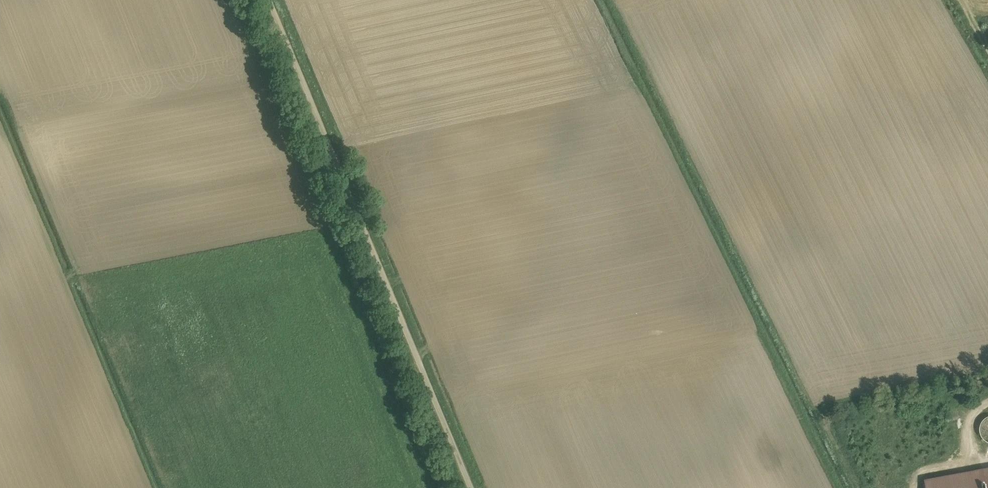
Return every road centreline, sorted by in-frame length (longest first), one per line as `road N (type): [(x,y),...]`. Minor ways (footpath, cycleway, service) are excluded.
road 1 (unclassified): [(477,487),(274,0)]

